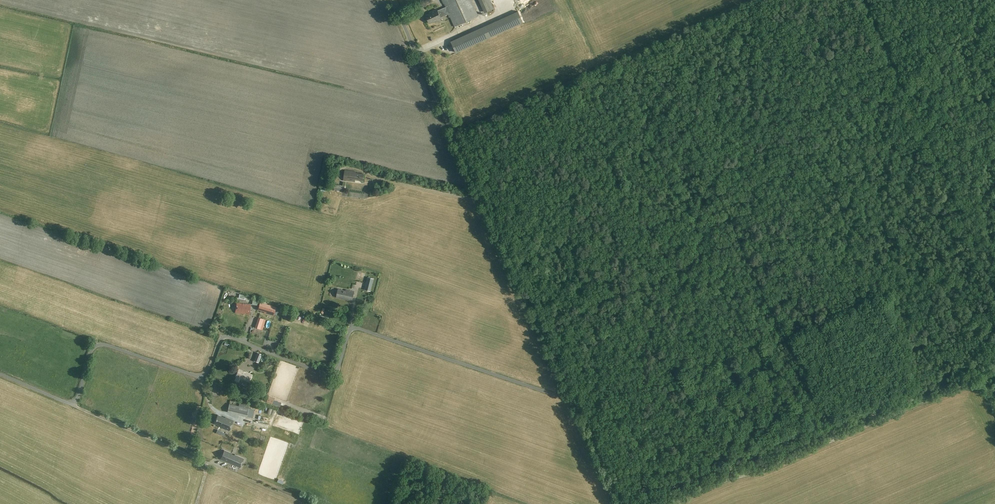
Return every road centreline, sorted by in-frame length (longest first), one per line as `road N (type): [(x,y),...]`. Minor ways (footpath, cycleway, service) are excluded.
road 1 (unclassified): [(576,398),(357,328),(332,374),(230,338),(201,377),(98,345),(72,404),(0,373)]
road 2 (unclassified): [(576,398),(395,0)]
road 3 (track): [(72,404),(301,503)]
road 4 (track): [(832,442),(994,372)]
road 5 (track): [(677,503),(832,442)]

